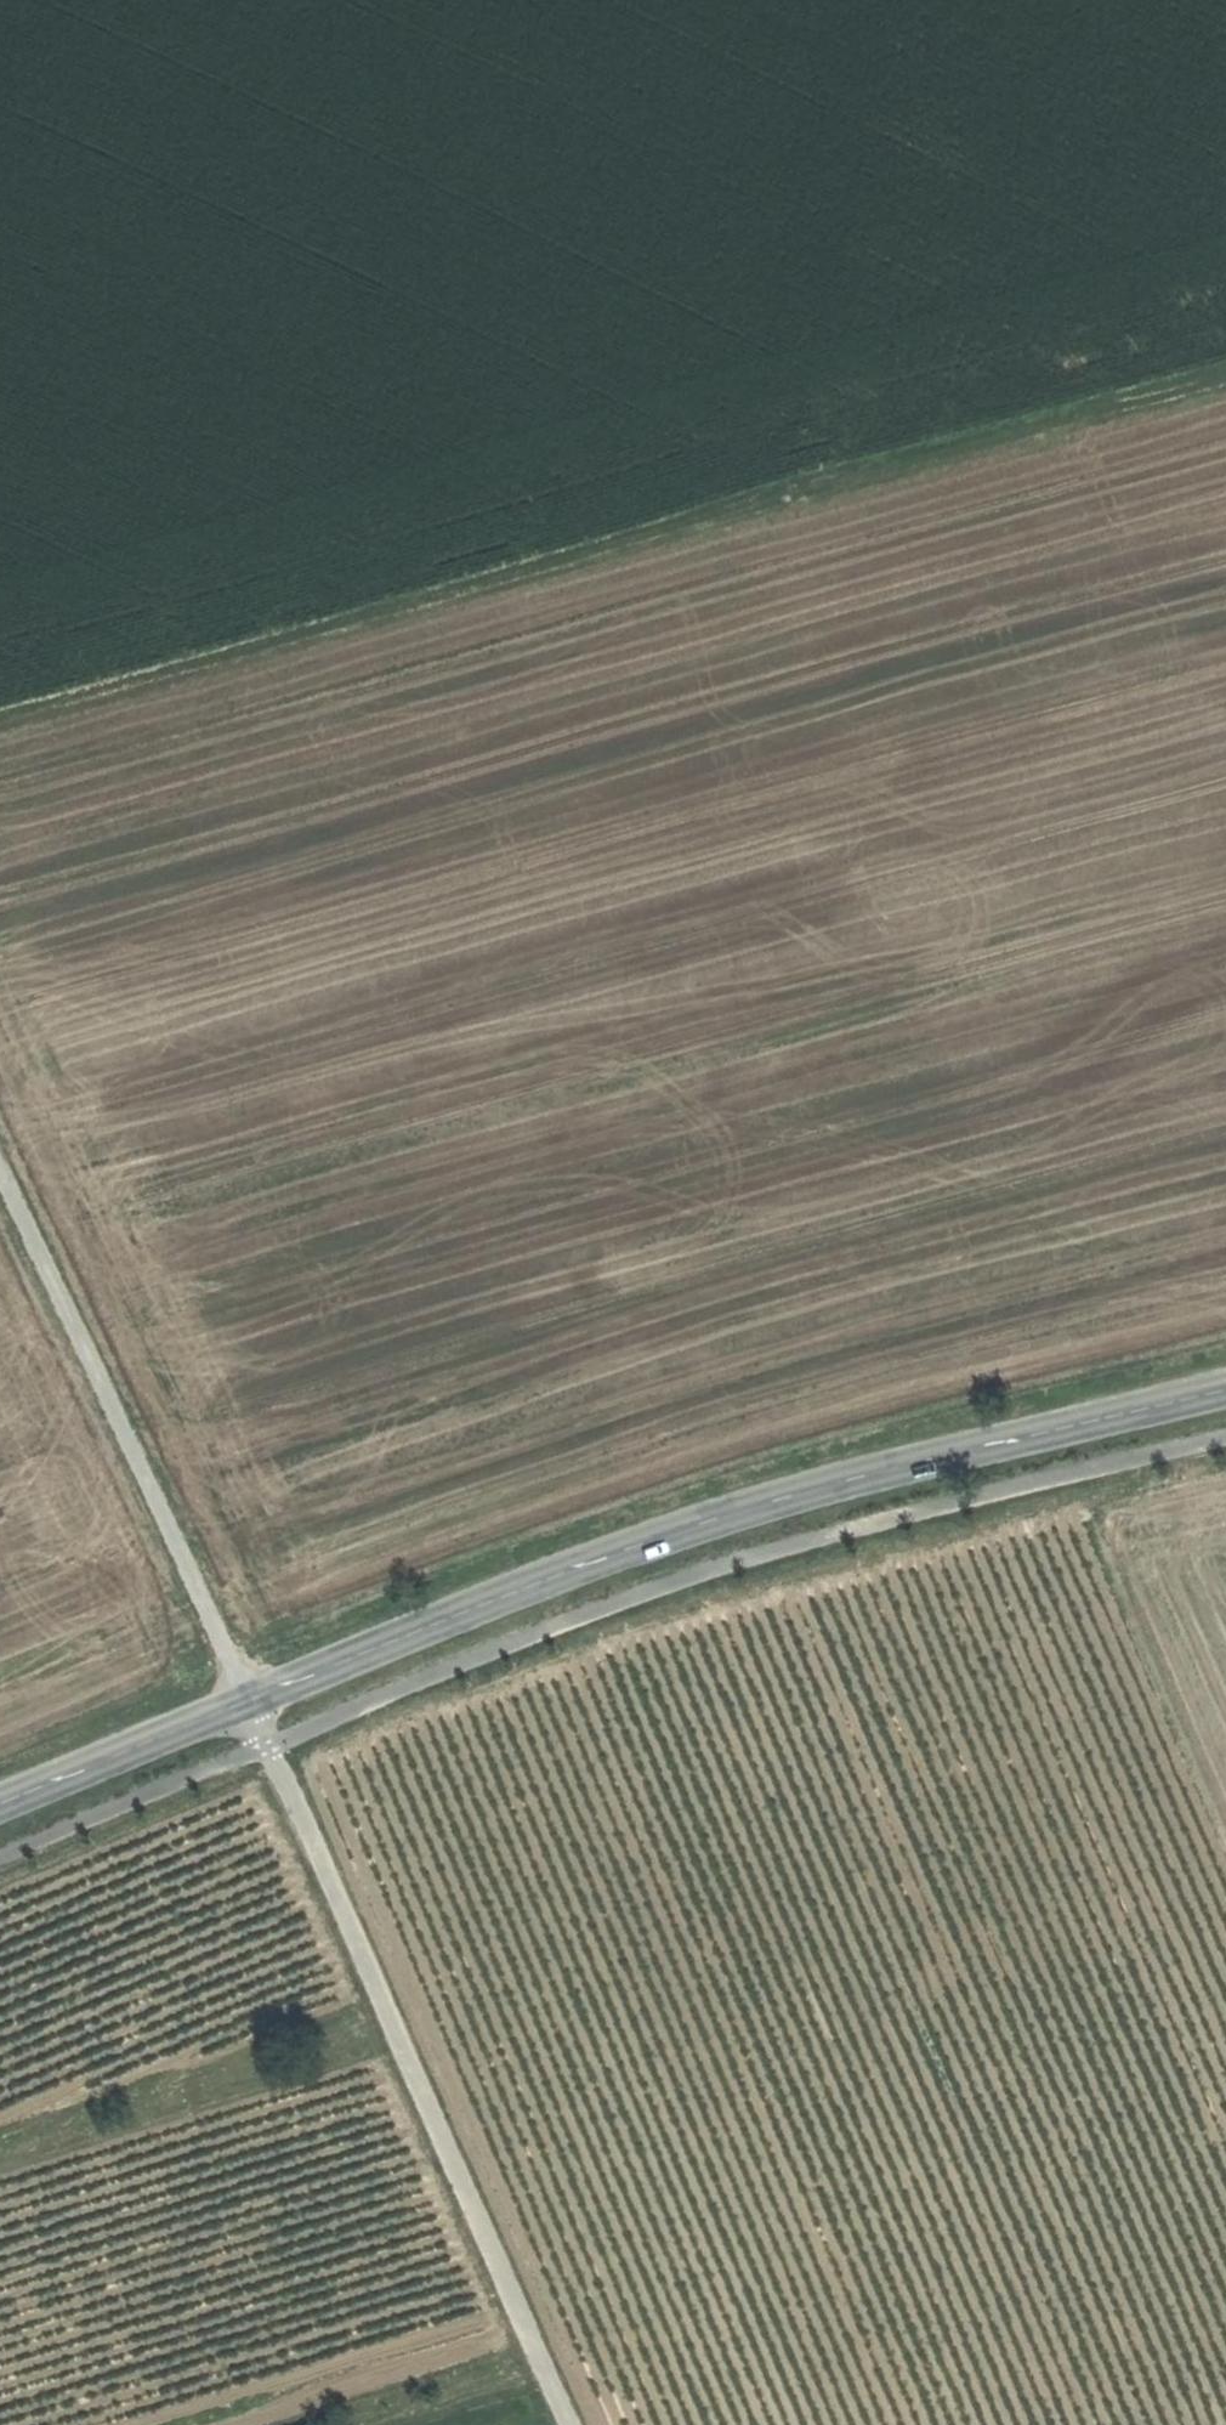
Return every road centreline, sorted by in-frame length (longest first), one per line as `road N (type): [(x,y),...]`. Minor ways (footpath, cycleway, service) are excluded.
road 1 (secondary): [(0,1804),(700,1519),(1225,1388)]
road 2 (track): [(0,720),(764,501),(1225,379)]
road 3 (track): [(0,1184),(247,1698)]

